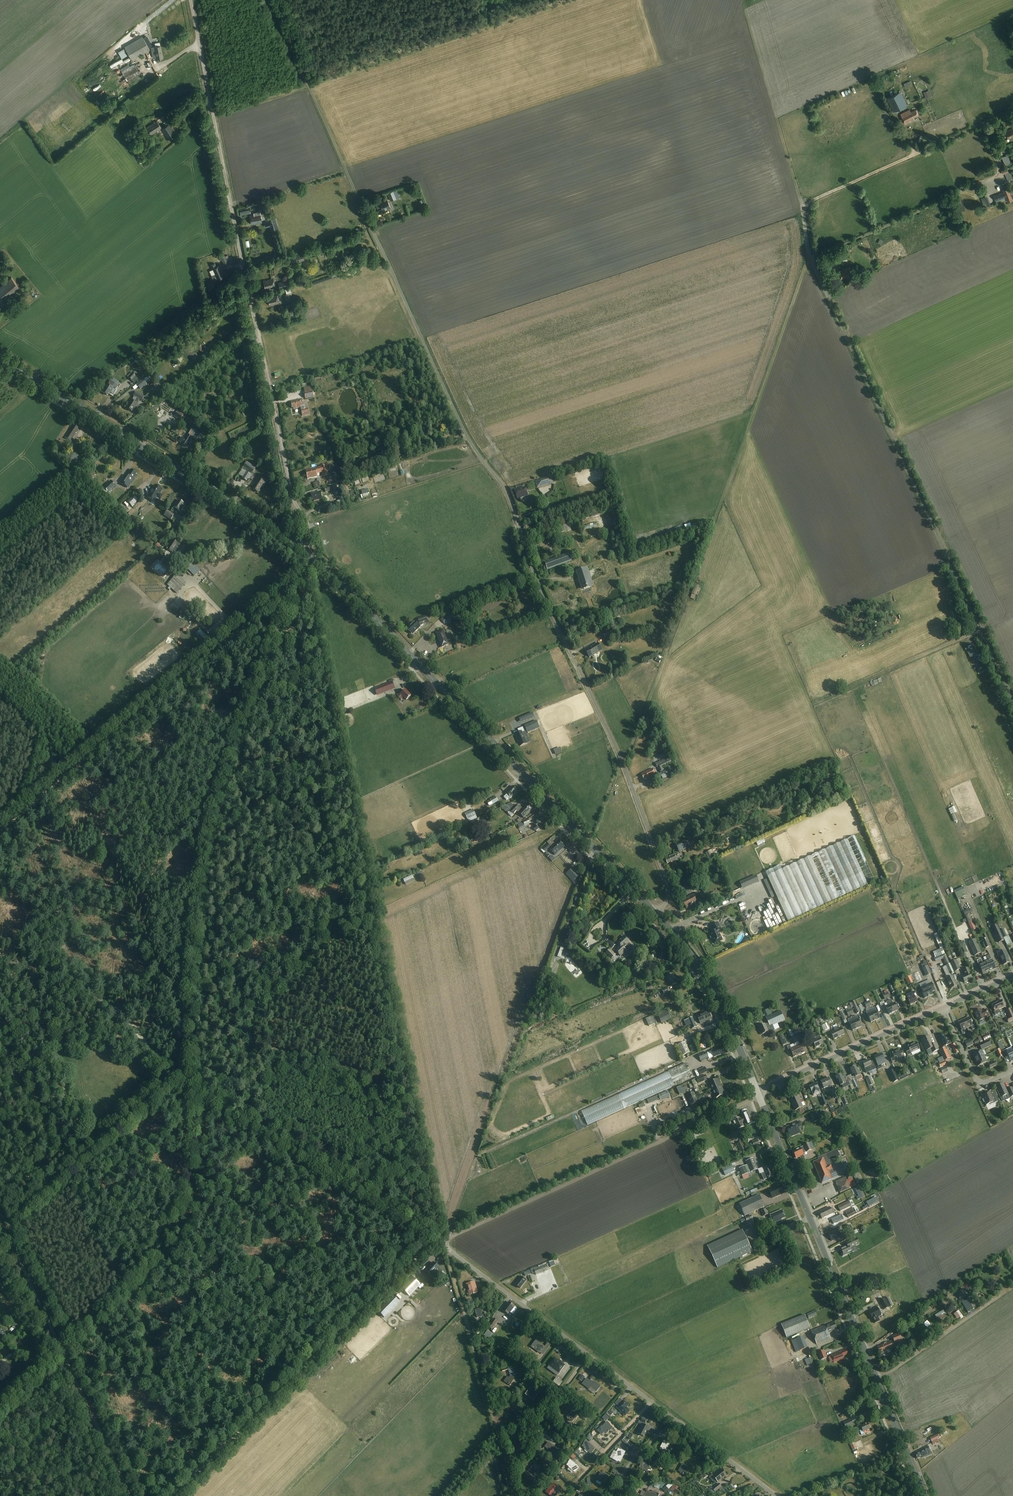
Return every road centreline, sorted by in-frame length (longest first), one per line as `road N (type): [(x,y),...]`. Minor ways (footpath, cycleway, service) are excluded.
road 1 (track): [(0,1412),(142,1272),(178,1212),(192,1123),(191,943),(208,828),(240,722),(300,580)]
road 2 (unclassified): [(656,913),(671,893),(623,763),(535,578),(508,496),(469,441),(365,214)]
road 3 (unclassified): [(1012,698),(807,247),(808,205),(913,155)]
road 4 (unclassified): [(298,548),(307,524),(290,489),(191,0)]
road 5 (track): [(812,263),(623,763)]
road 6 (primary): [(656,913),(298,548)]
road 7 (primary): [(925,1495),(758,1092)]
road 8 (unclassified): [(777,1495),(436,1238)]
road 9 (track): [(0,829),(311,570)]
road 10 (track): [(440,1242),(177,1495)]
road 11 (primary): [(298,548),(0,356)]
road 12 (track): [(301,578),(369,903)]
road 13 (track): [(436,1238),(169,1075)]
road 14 (track): [(446,1240),(721,1113)]
road 15 (track): [(11,1246),(131,1495)]
road 16 (track): [(369,903),(172,1073)]
road 17 (track): [(448,1249),(516,1495)]
road 18 (track): [(365,214),(269,0)]
road 19 (track): [(348,802),(190,972)]
road 20 (track): [(169,1075),(1,1226)]
road 21 (track): [(0,607),(72,493),(72,468),(111,427)]
road 22 (track): [(811,258),(995,178),(998,163)]
road 23 (primary): [(758,1092),(715,992),(656,913)]
road 24 (tertiary): [(943,1008),(758,1092)]
road 25 (track): [(876,1378),(1003,1292),(992,1276),(968,1288)]
road 26 (residential): [(1012,1070),(977,1082),(943,1008)]

